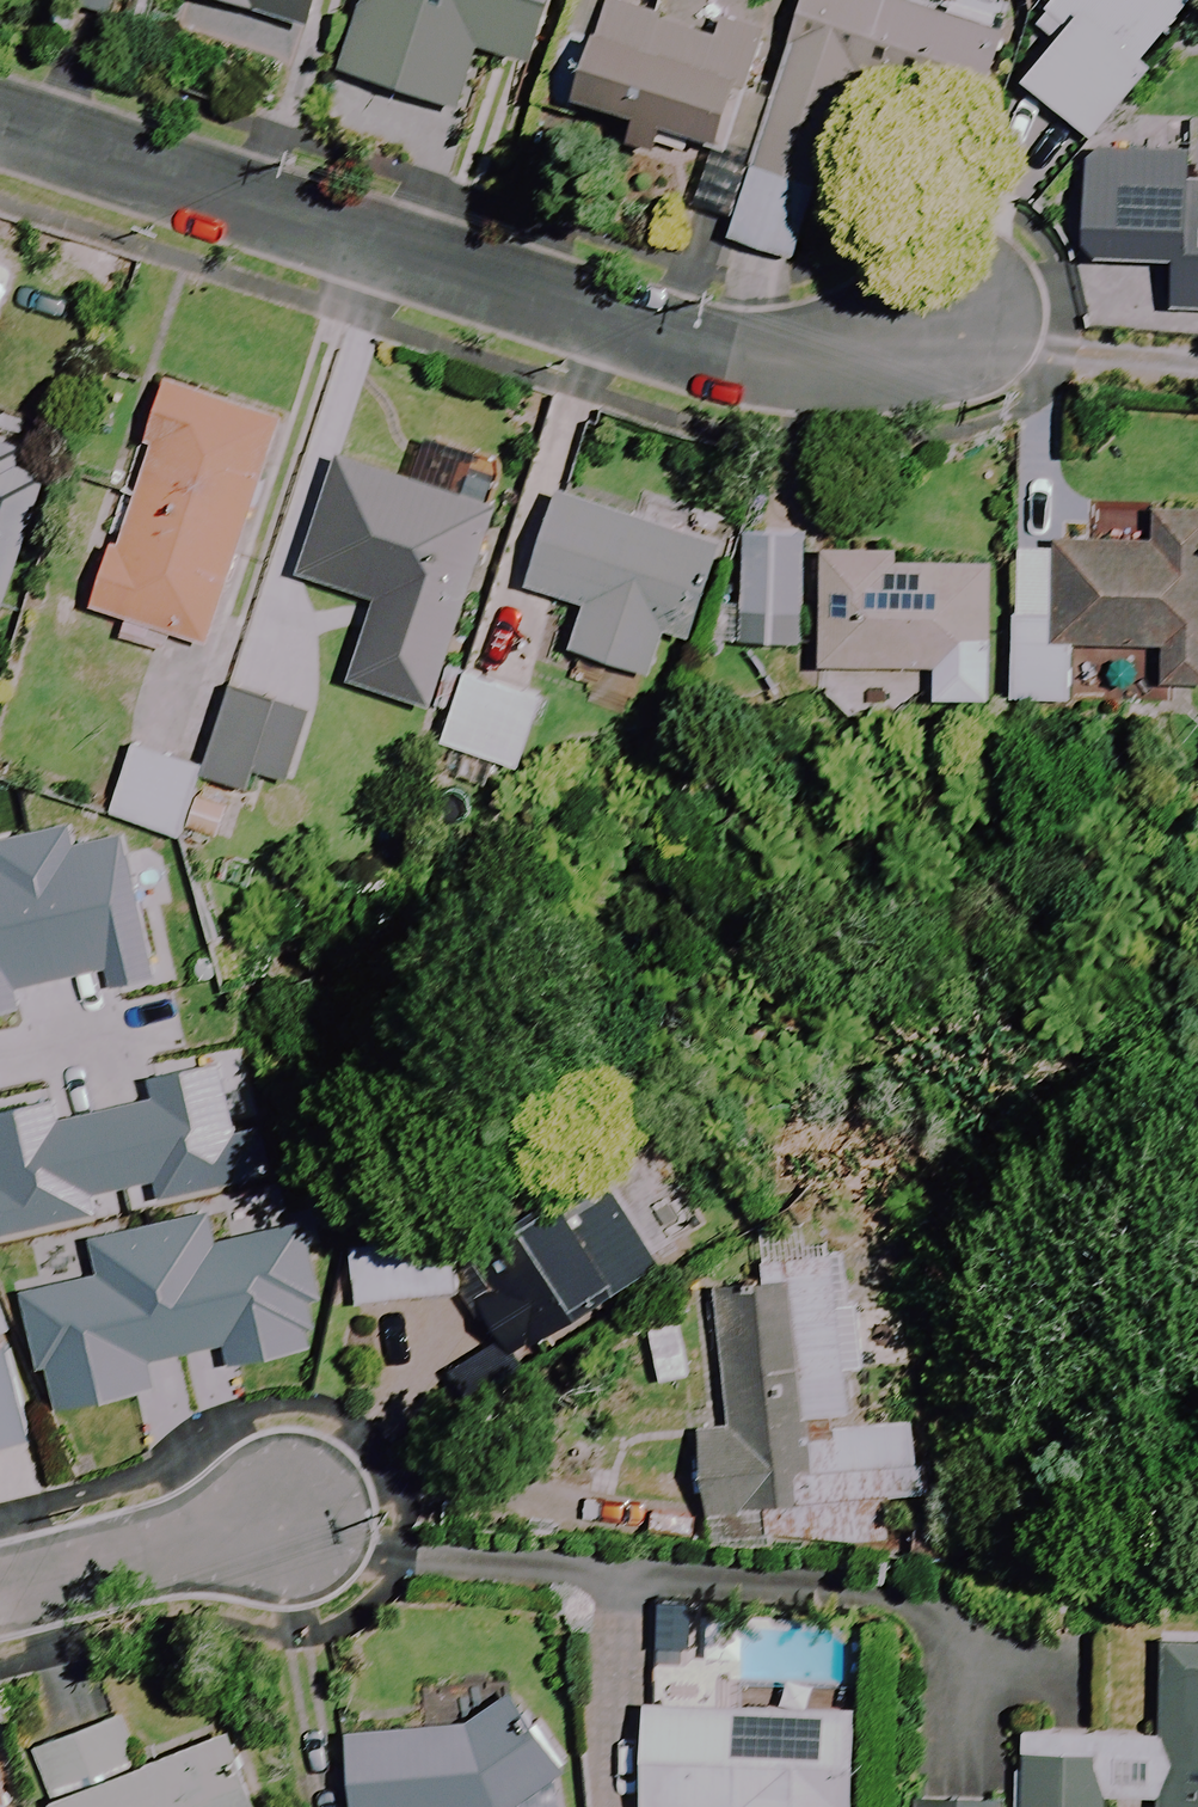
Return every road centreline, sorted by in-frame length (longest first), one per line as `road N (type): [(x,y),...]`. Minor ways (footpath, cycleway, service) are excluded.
road 1 (residential): [(0,124),(652,333),(760,351),(974,324)]
road 2 (residential): [(0,1596),(289,1528)]

